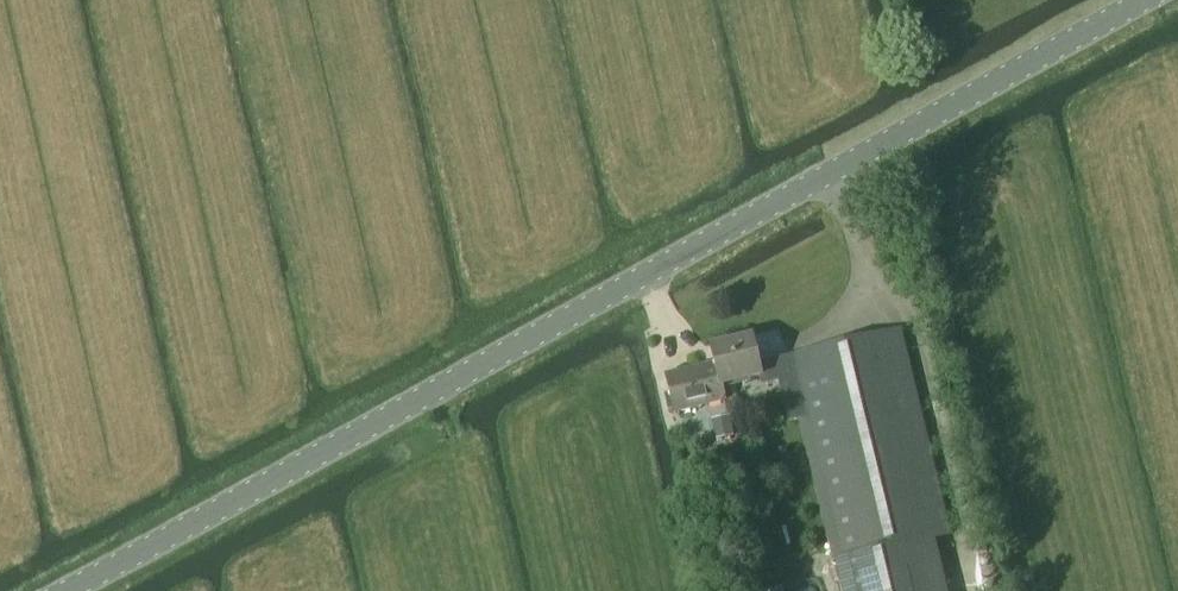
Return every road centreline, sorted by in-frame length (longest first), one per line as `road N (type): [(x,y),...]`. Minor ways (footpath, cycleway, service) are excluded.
road 1 (tertiary): [(45,590),(1146,0)]
road 2 (track): [(970,590),(907,314),(878,303),(841,162)]

